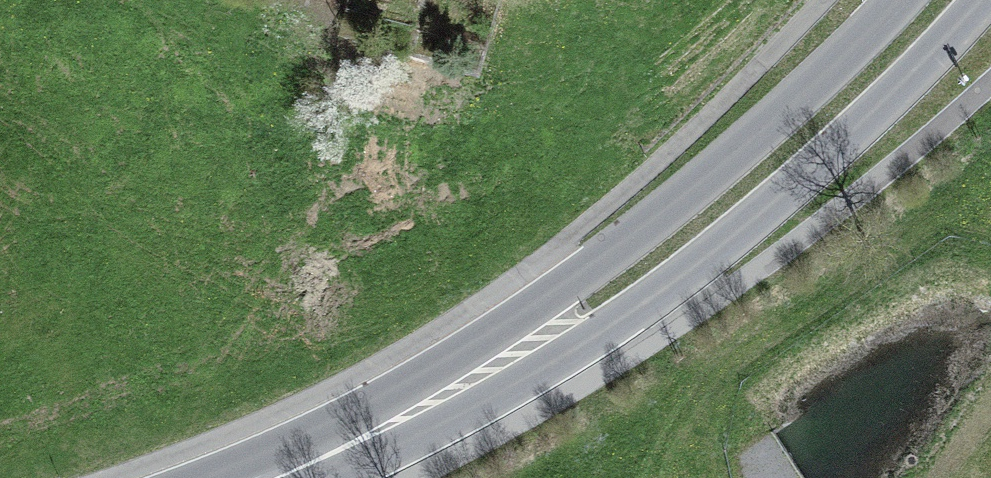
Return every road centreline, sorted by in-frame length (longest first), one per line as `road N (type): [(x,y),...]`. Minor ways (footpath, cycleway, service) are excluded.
road 1 (secondary): [(276,477),(458,398),(650,286),(818,163),(981,0)]
road 2 (secondary): [(900,0),(817,87),(562,294),(266,477)]

